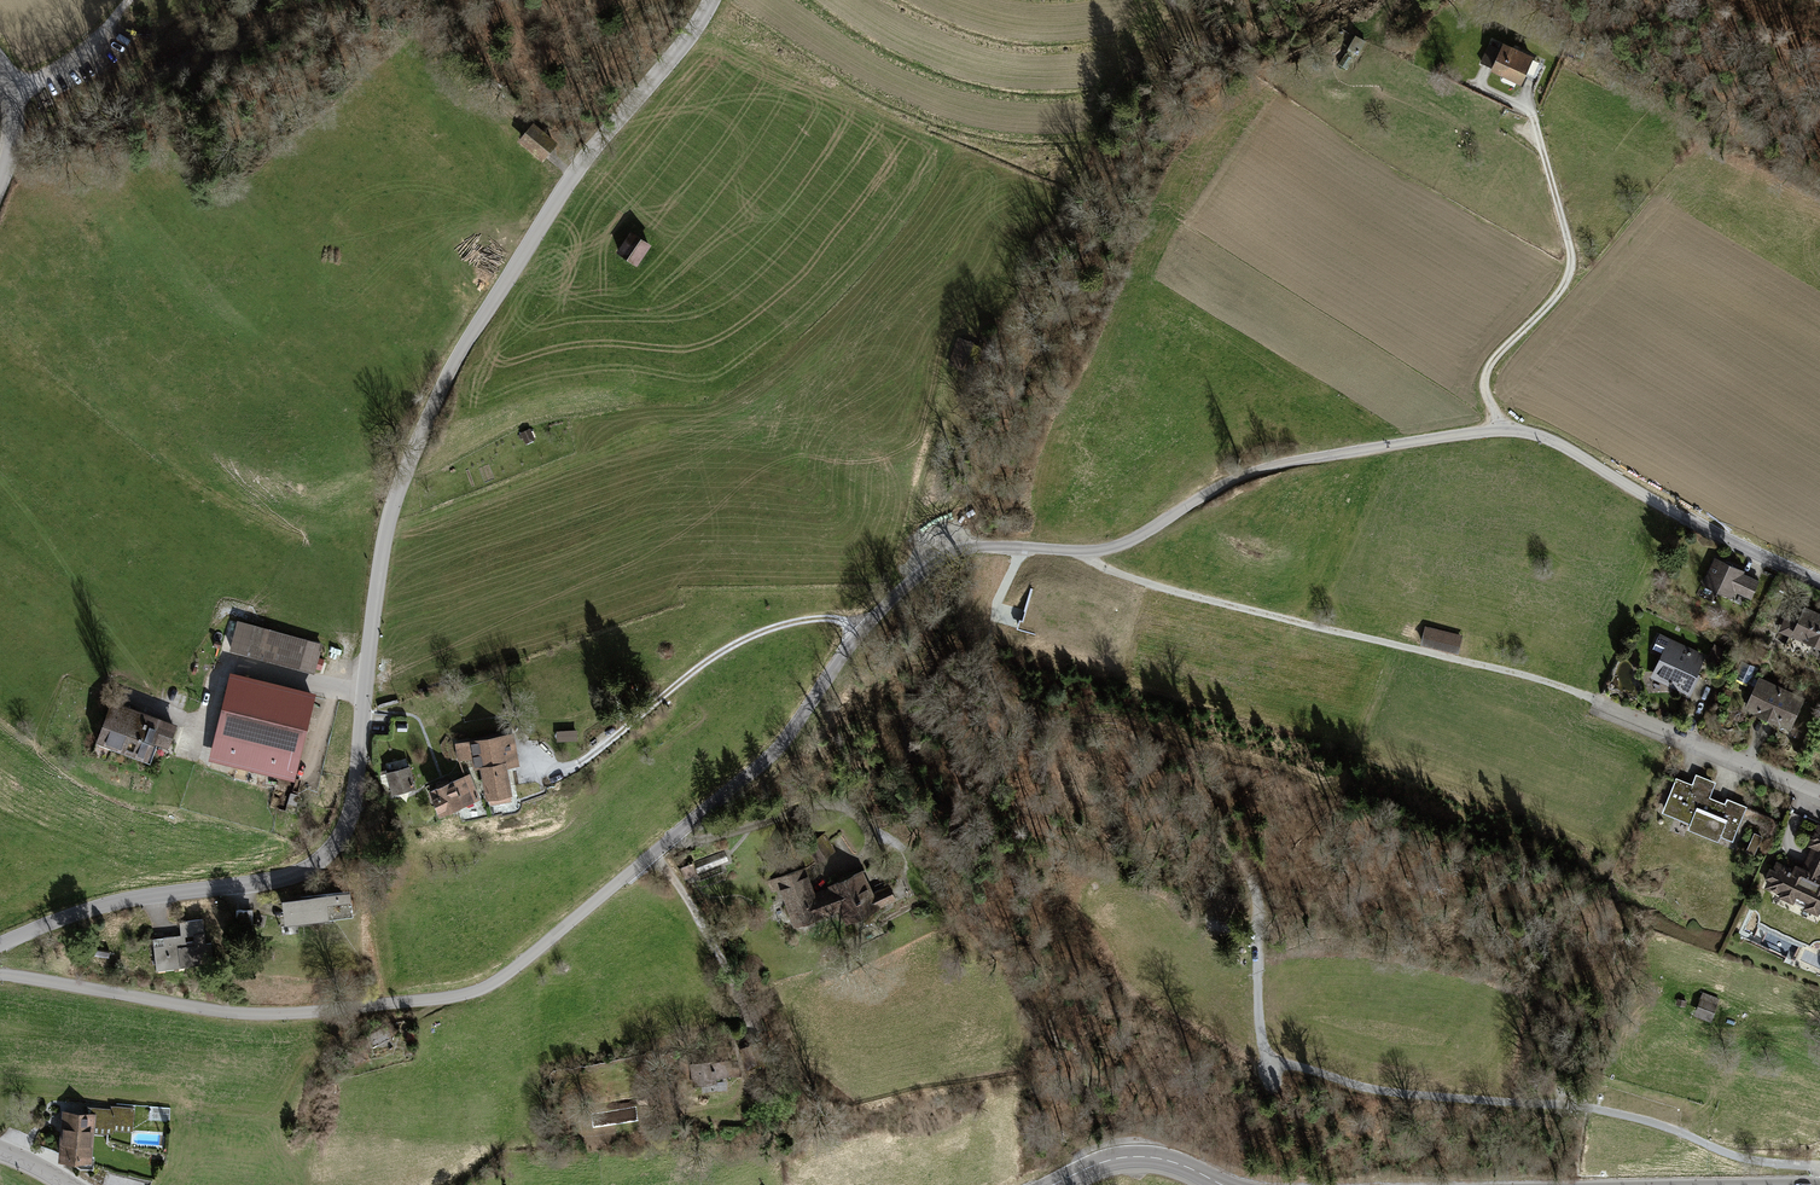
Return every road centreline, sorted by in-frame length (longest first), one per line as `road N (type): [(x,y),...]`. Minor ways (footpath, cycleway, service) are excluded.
road 1 (residential): [(0,975),(249,1014),(475,991),(523,962),(777,750),(861,631),(934,554),(1121,545),(1246,473),(1500,429)]
road 2 (unclassified): [(0,945),(152,895),(278,878),(304,869),(339,838),(349,820),(383,550),(417,442),(455,361),(562,193),(712,0)]
road 3 (track): [(983,547),(976,618),(1000,683),(1058,706),(1107,754),(1200,819),(1259,905),(1261,1031),(1276,1061),(1372,1091),(1586,1107),(1677,1131),(1721,1152),(1819,1169)]
road 4 (track): [(1084,552),(1100,565),(1233,605),(1595,699)]
road 5 (residential): [(1500,429),(1556,443),(1734,545),(1819,583)]
road 6 (residential): [(1500,429),(1485,375),(1556,297),(1571,261),(1531,113)]
road 7 (residential): [(1819,791),(1595,699)]
road 8 (secondary): [(1057,1184),(1105,1161),(1139,1157),(1173,1161),(1222,1184)]
road 9 (track): [(12,91),(83,50),(128,0)]

